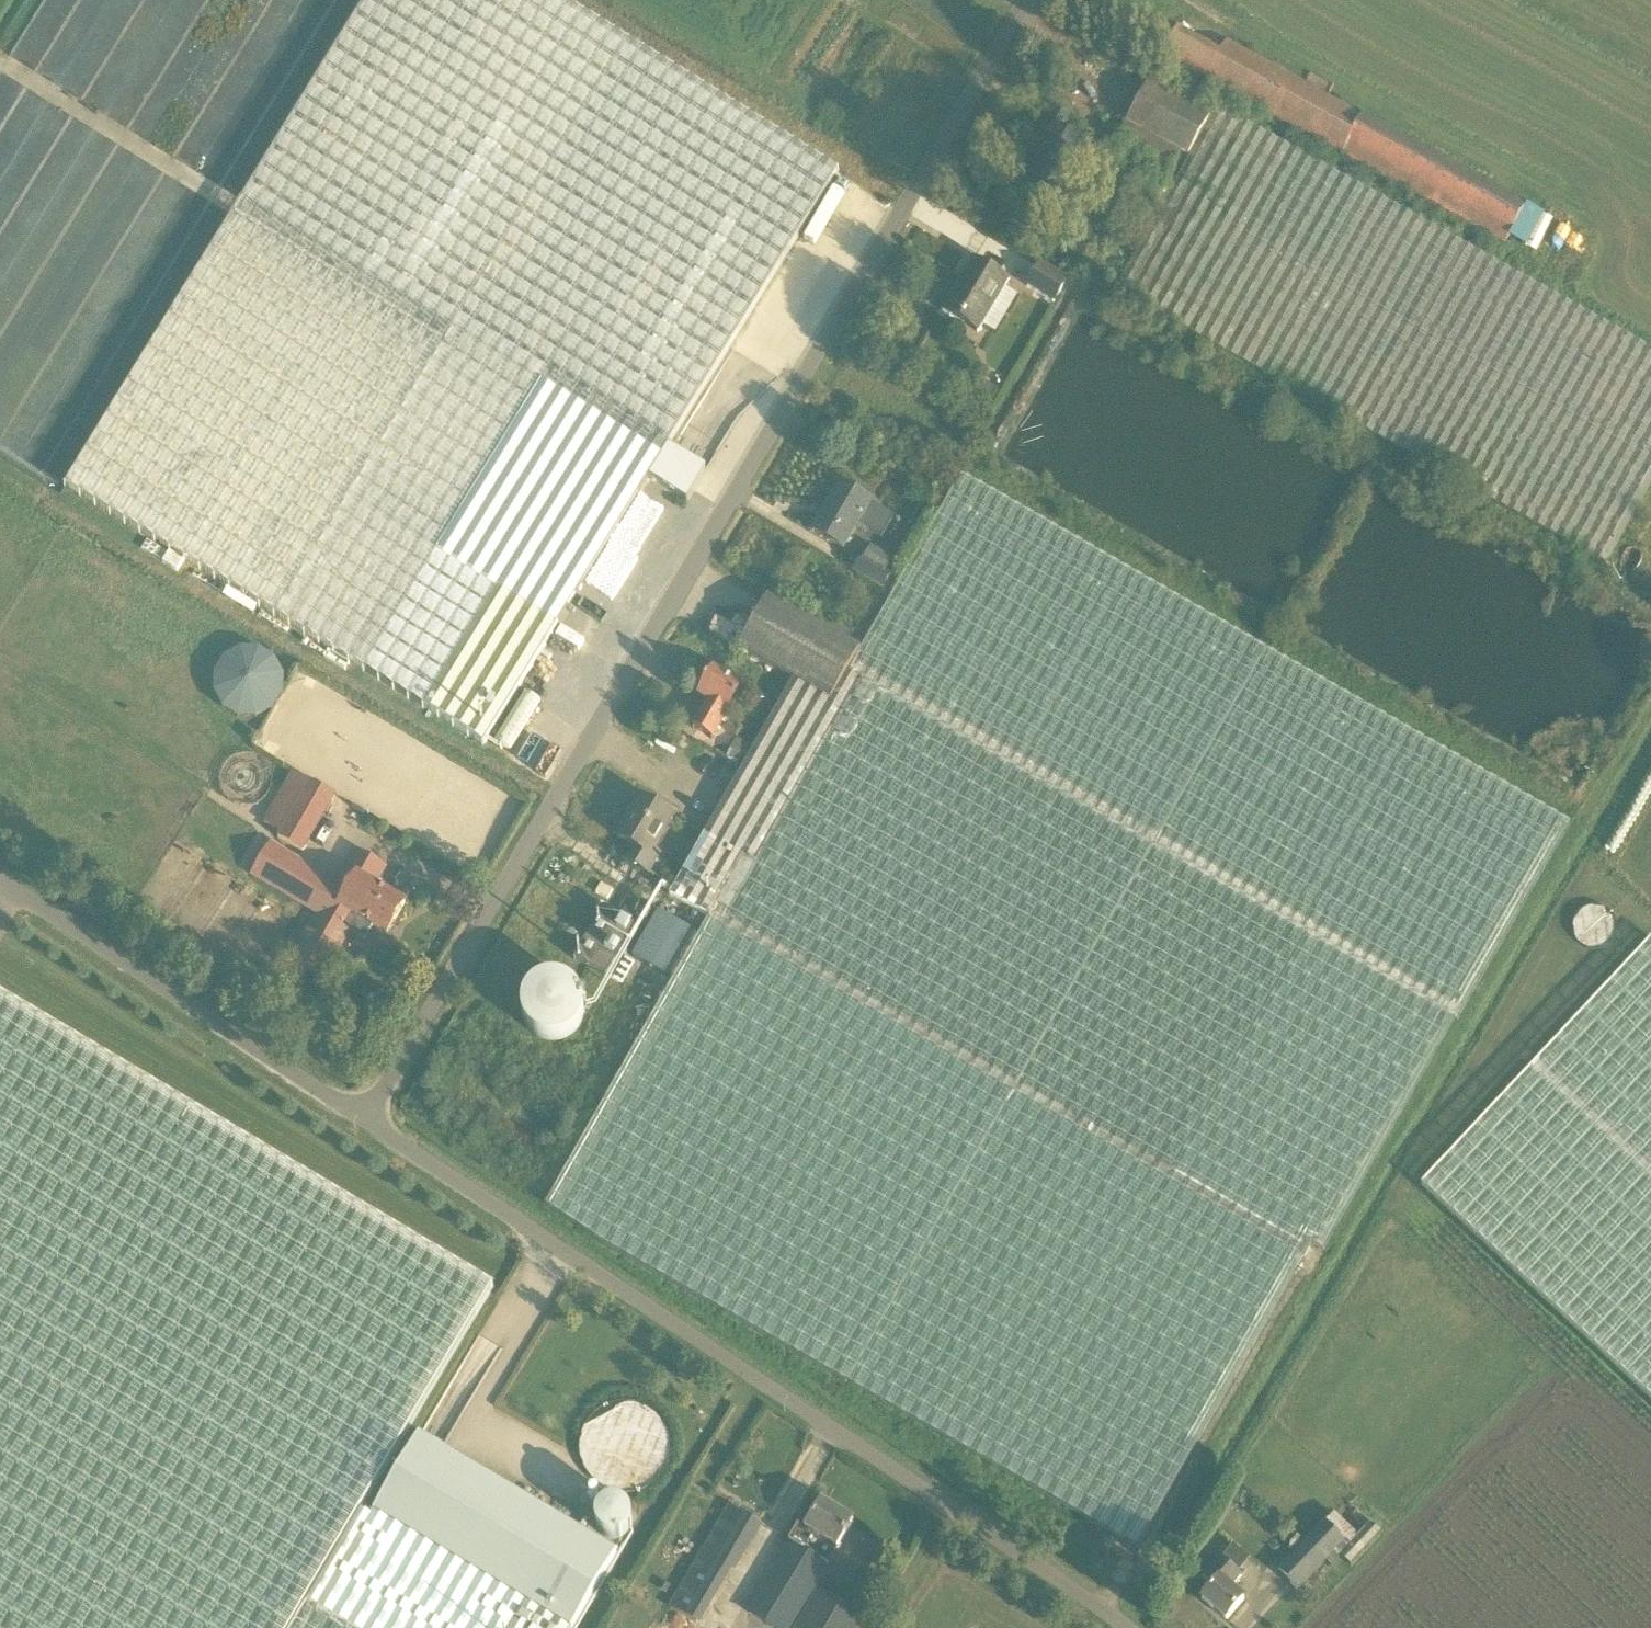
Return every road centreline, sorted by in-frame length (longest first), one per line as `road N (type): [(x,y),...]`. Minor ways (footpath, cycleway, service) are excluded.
road 1 (unclassified): [(378,1128),(1045,0)]
road 2 (unclassified): [(1126,1627),(378,1128)]
road 3 (unclassified): [(378,1128),(0,876)]

